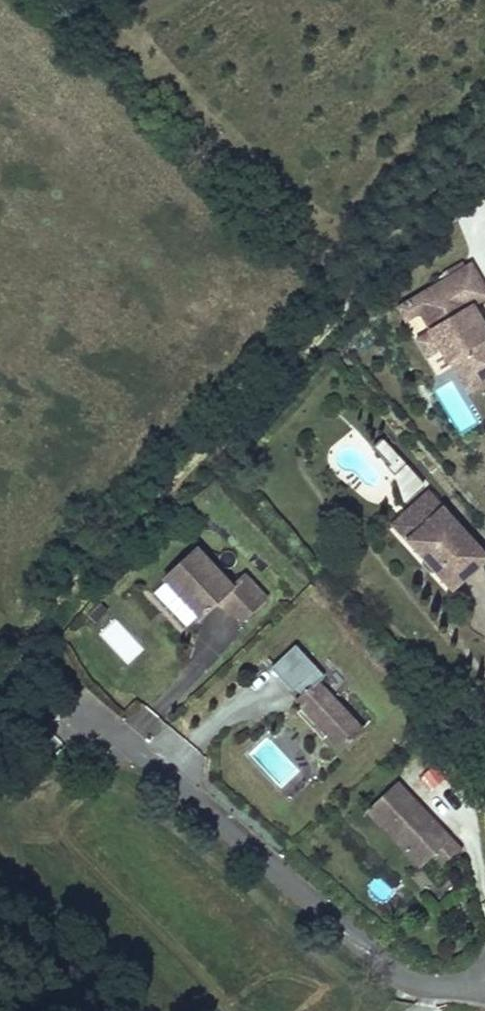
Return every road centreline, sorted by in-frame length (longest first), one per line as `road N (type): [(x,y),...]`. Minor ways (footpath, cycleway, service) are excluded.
road 1 (track): [(484,169),(226,445),(136,512),(51,604),(0,679)]
road 2 (residential): [(484,981),(410,979),(89,721)]

